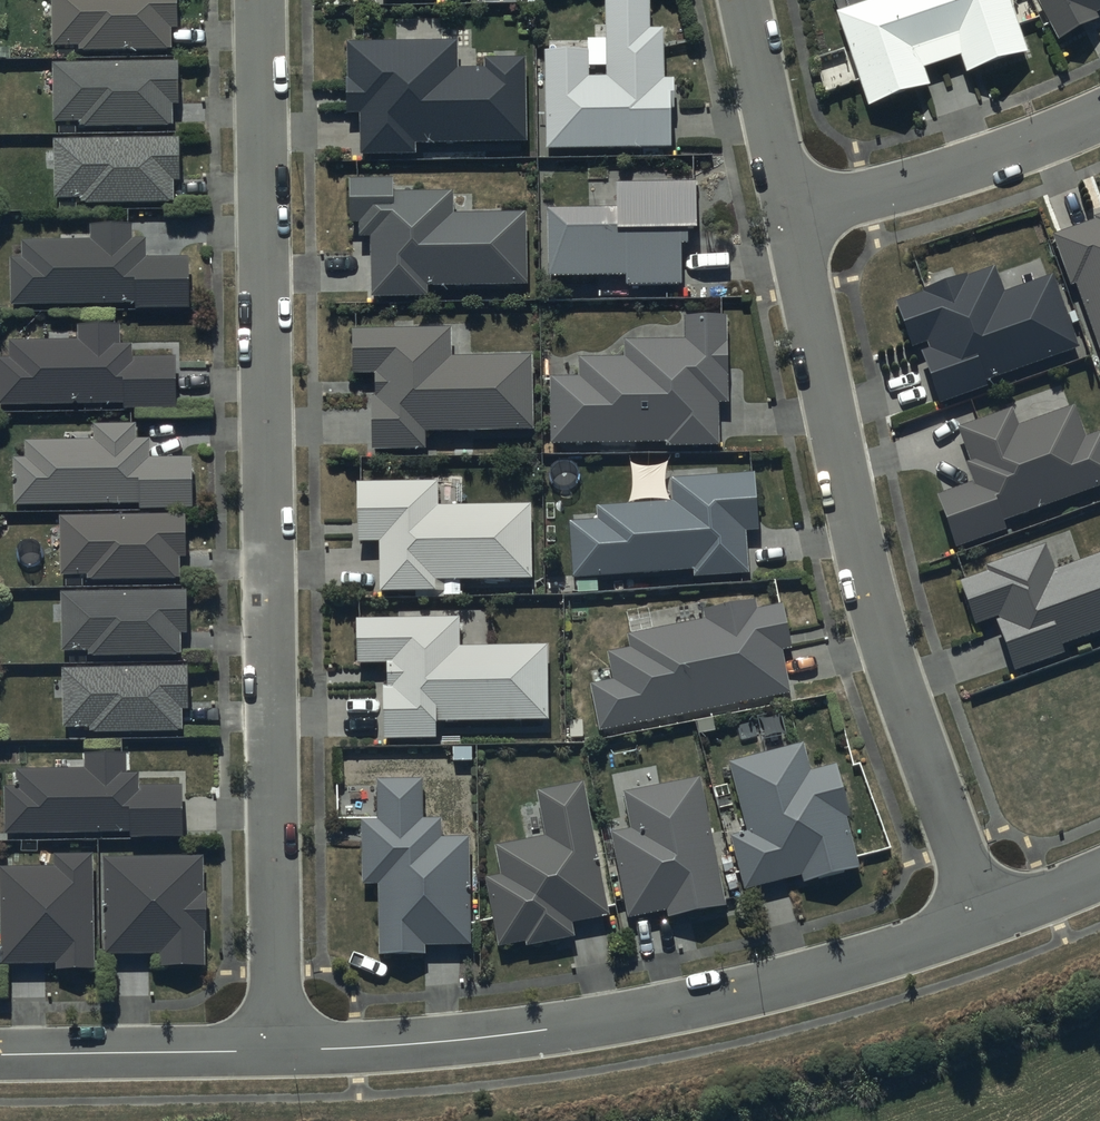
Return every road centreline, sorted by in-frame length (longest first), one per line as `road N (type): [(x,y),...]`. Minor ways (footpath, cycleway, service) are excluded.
road 1 (residential): [(277,1051),(261,0)]
road 2 (residential): [(986,922),(873,580),(794,210)]
road 3 (residential): [(986,922),(759,992),(647,1014),(459,1041),(277,1051)]
road 4 (residential): [(794,210),(964,169),(1099,117)]
road 5 (residential): [(277,1051),(0,1057)]
road 6 (residential): [(794,210),(748,0)]
road 7 (residential): [(1099,876),(986,922)]

